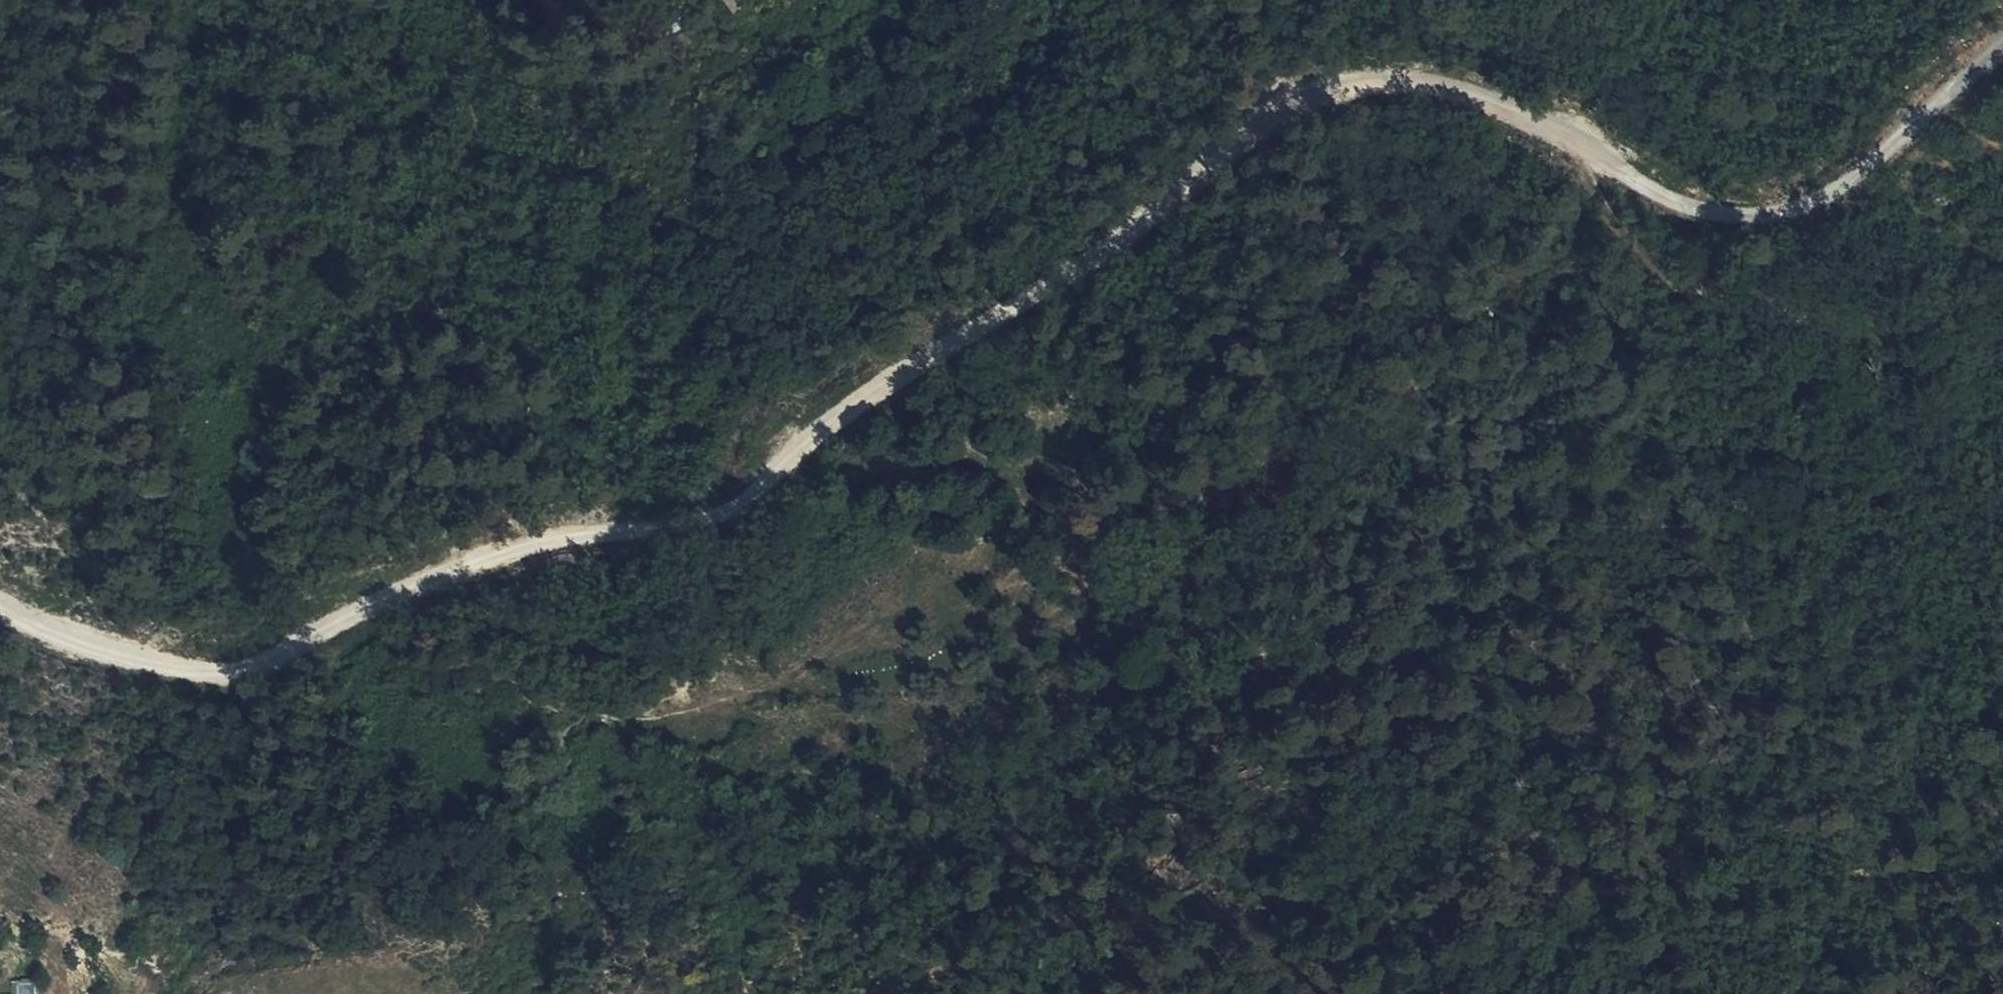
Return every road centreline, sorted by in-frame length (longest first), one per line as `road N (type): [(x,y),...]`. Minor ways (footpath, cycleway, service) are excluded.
road 1 (track): [(0,613),(83,649),(226,675),(452,567),(558,539),(682,528),(743,505),(794,448),(1033,300),(1297,94)]
road 2 (track): [(1297,94),(1368,78),(1447,84),(1547,121),(1654,193),(1731,214),(1807,202),(2002,45)]

